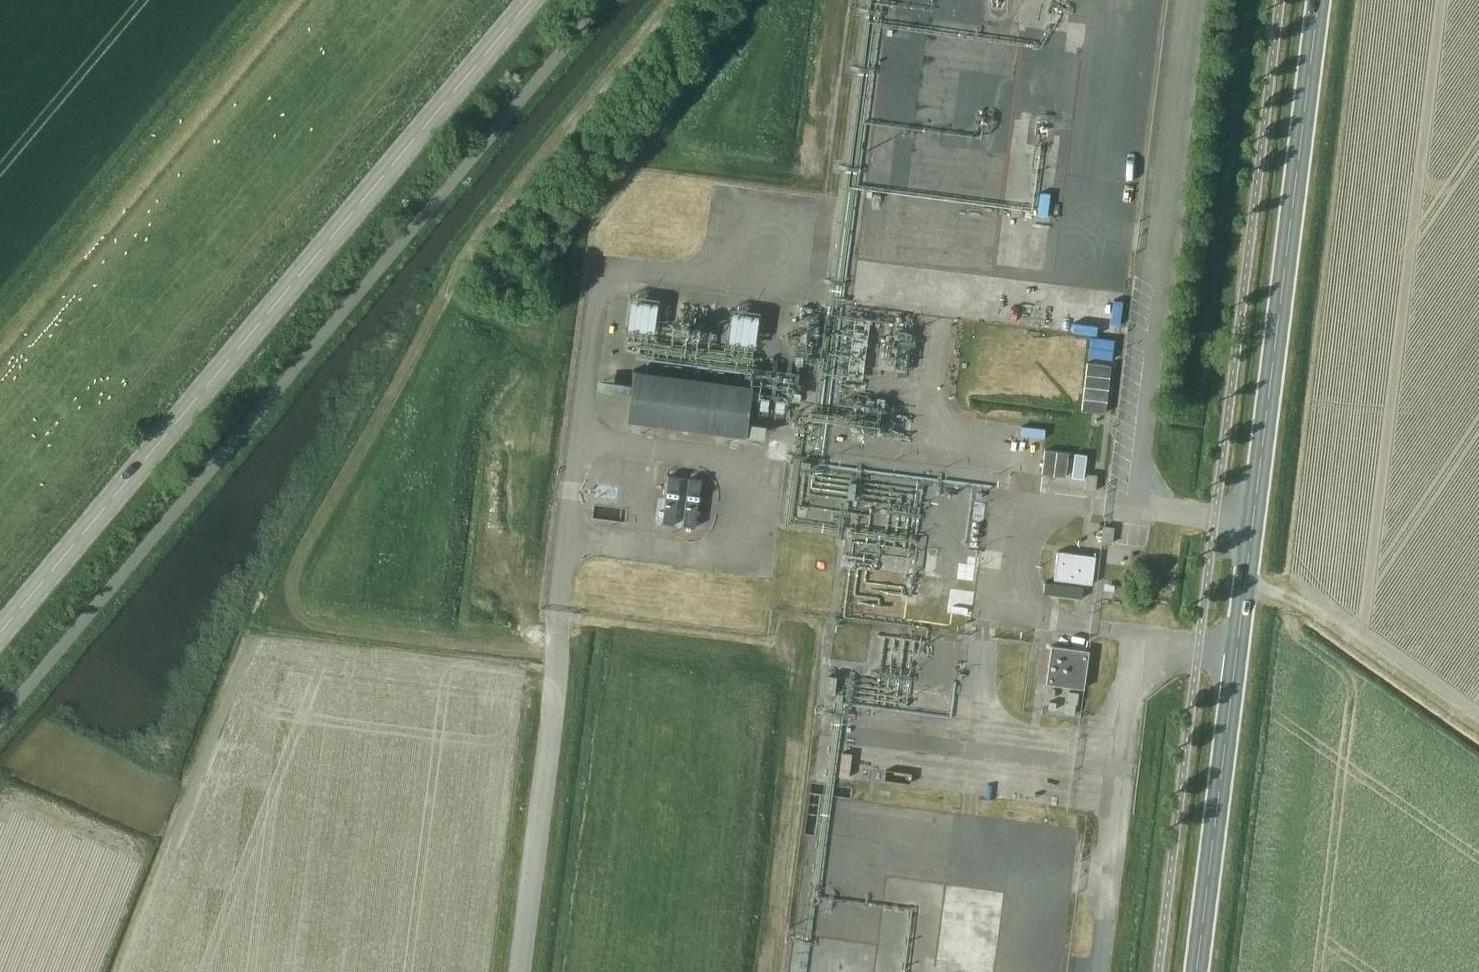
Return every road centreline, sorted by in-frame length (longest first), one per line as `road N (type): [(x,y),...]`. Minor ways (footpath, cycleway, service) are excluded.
road 1 (primary): [(1196,971),(1318,0)]
road 2 (secondary): [(0,631),(529,0)]

